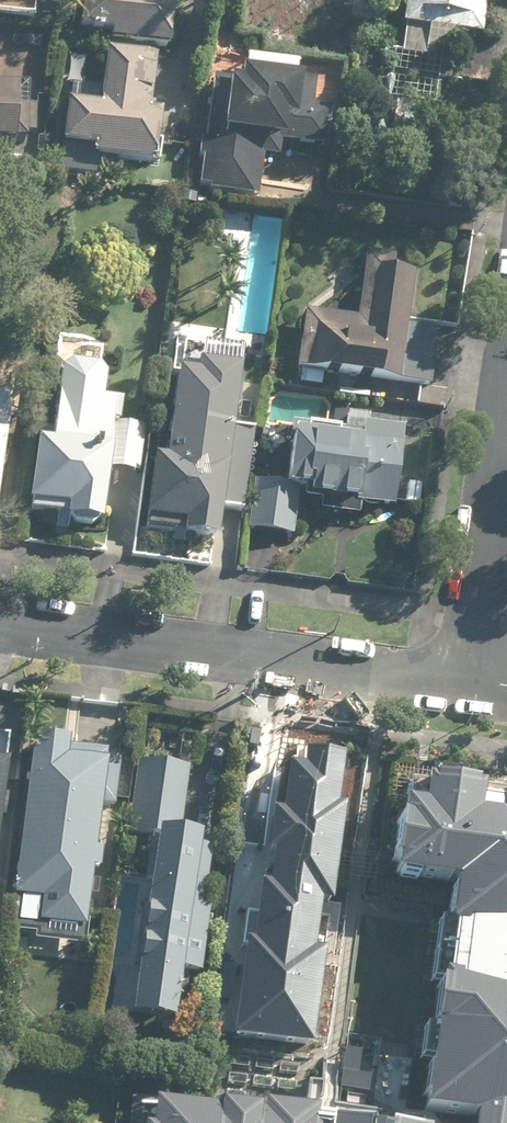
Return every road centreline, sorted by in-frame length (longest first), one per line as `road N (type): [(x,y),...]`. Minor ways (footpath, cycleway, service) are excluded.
road 1 (residential): [(0,616),(478,679)]
road 2 (residential): [(506,477),(478,679)]

